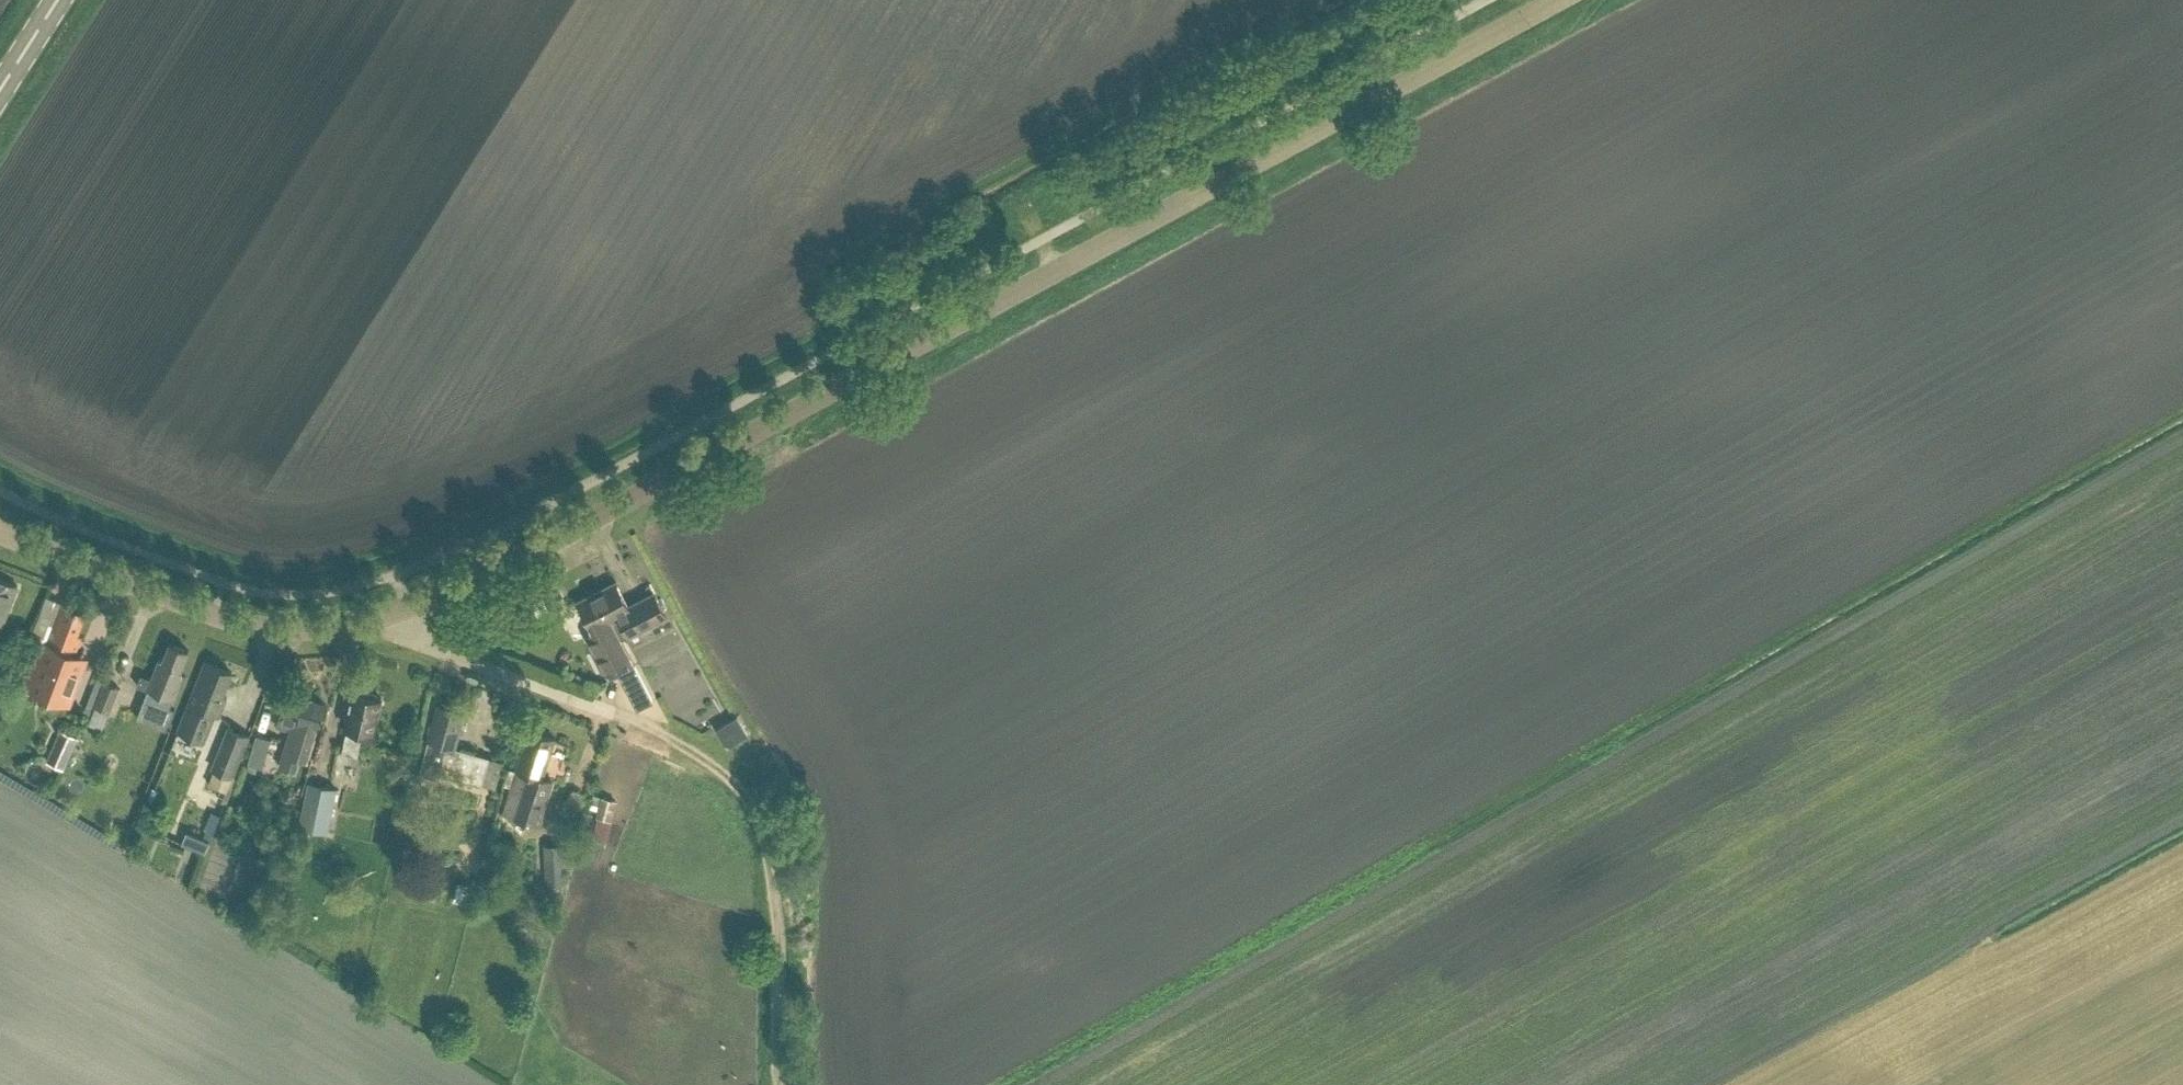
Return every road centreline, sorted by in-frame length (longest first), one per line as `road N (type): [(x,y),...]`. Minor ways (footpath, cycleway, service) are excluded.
road 1 (unclassified): [(409,604),(547,543),(1554,0)]
road 2 (track): [(786,1084),(775,865),(755,811),(708,758),(615,712)]
road 3 (unclassified): [(0,526),(230,617),(349,622),(409,604)]
road 4 (unclassified): [(615,712),(424,643),(409,604)]

